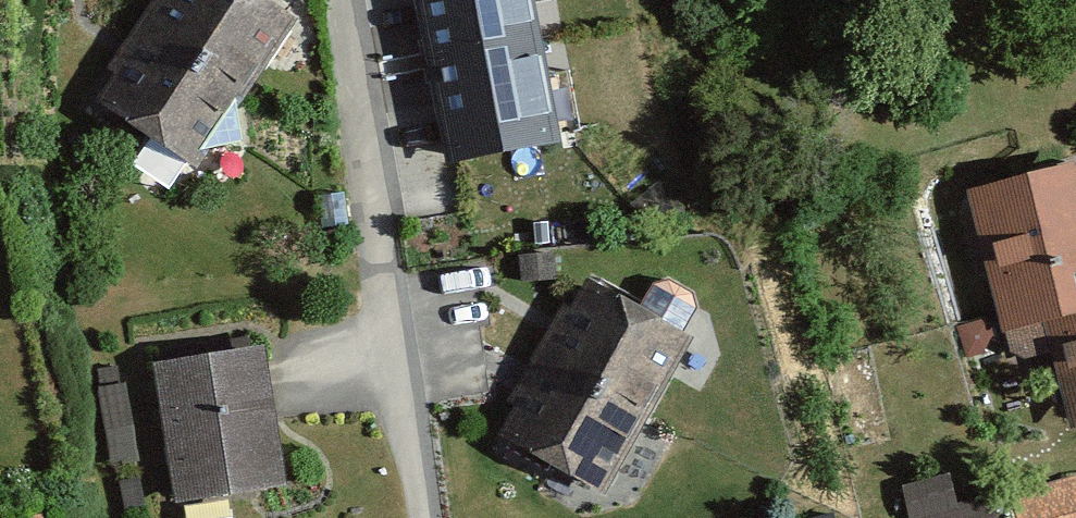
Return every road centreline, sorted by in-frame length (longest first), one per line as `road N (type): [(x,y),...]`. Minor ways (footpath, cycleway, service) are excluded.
road 1 (residential): [(427,517),(339,0)]

